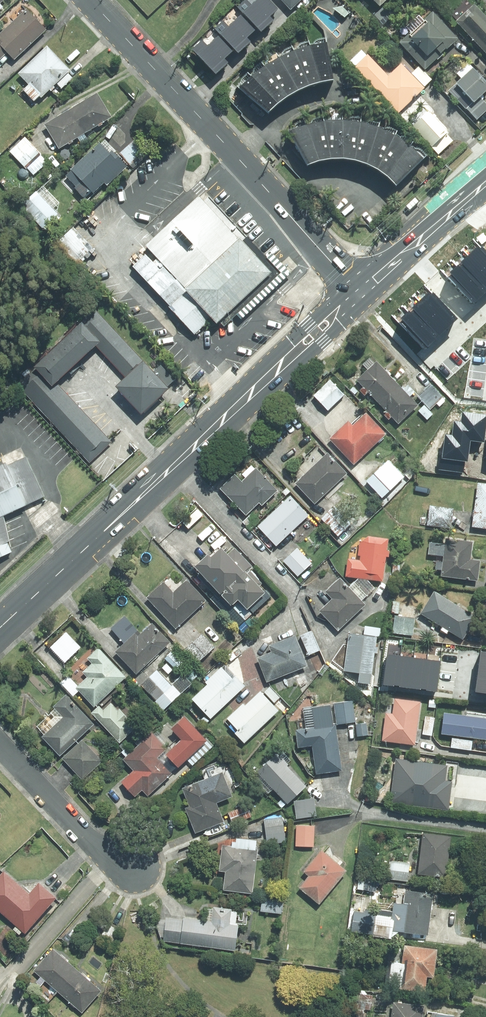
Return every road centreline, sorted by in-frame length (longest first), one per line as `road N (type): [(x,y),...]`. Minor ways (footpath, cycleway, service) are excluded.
road 1 (secondary): [(0,627),(359,288)]
road 2 (tertiary): [(90,0),(359,288)]
road 3 (residential): [(136,869),(106,850),(0,741)]

